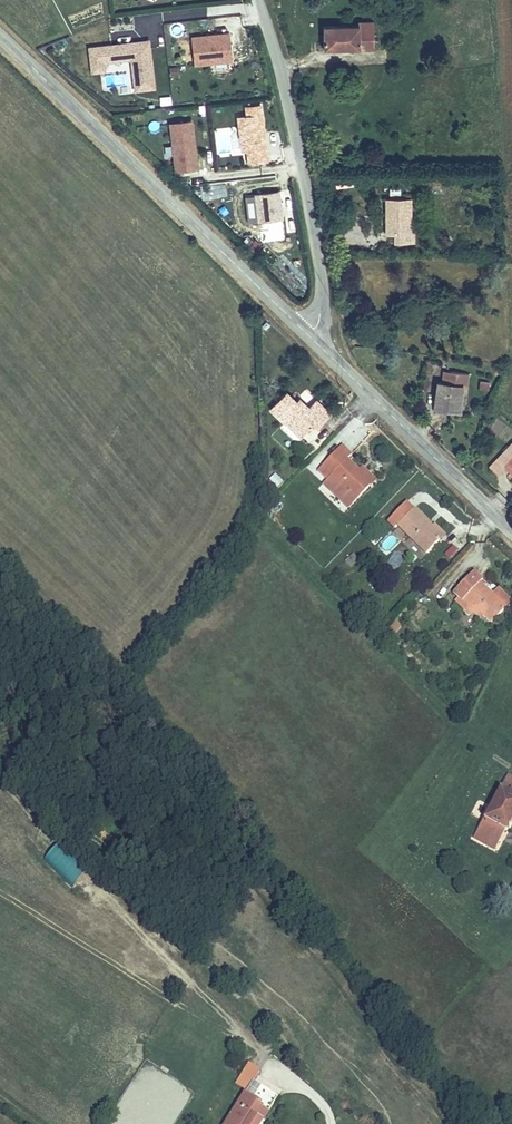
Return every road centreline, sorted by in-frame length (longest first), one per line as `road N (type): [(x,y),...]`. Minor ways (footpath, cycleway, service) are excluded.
road 1 (tertiary): [(307,335),(0,37)]
road 2 (unclassified): [(307,335),(318,322),(324,281),(290,98),(260,0)]
road 3 (tertiary): [(511,533),(307,335)]

